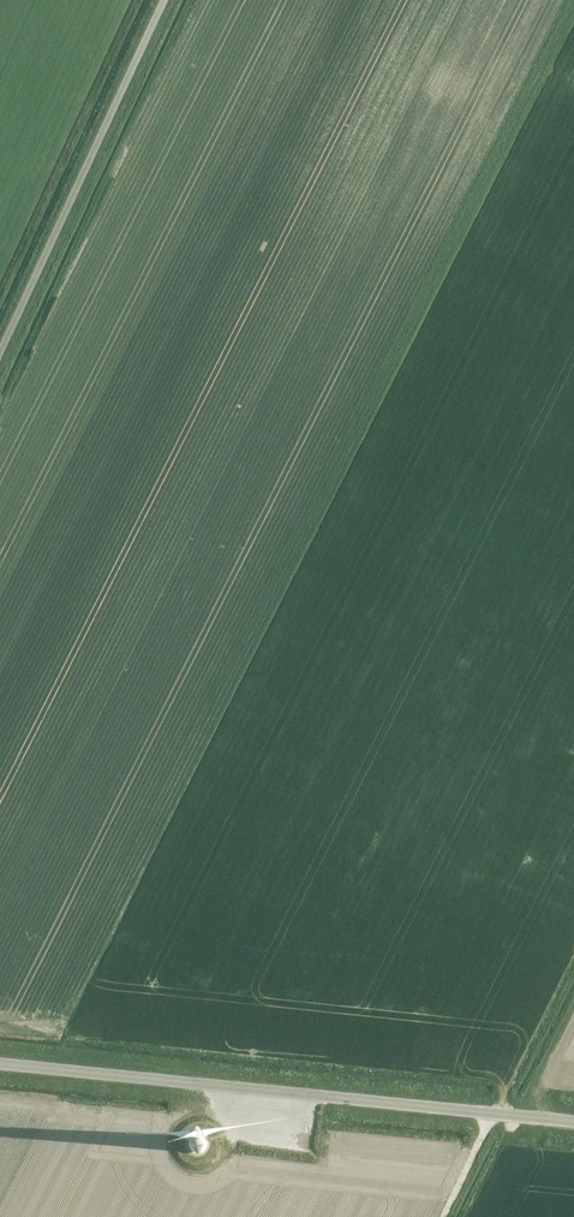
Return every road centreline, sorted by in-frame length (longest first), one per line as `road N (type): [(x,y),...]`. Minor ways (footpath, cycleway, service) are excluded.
road 1 (unclassified): [(573,1125),(0,1065)]
road 2 (unclassified): [(0,352),(164,0)]

